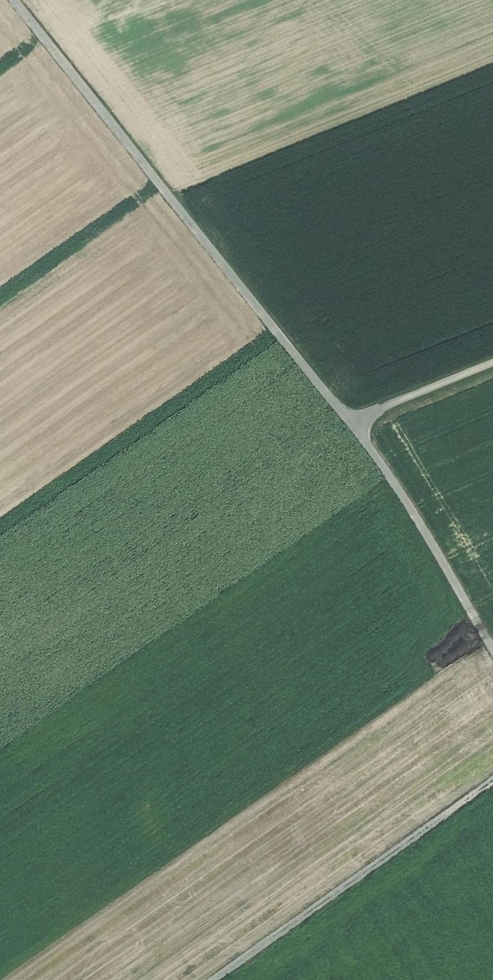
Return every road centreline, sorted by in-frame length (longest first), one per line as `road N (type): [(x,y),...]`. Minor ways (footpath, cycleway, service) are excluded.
road 1 (track): [(15,0),(351,422)]
road 2 (track): [(492,782),(215,979)]
road 3 (track): [(351,422),(492,650)]
road 4 (track): [(492,363),(351,422)]

